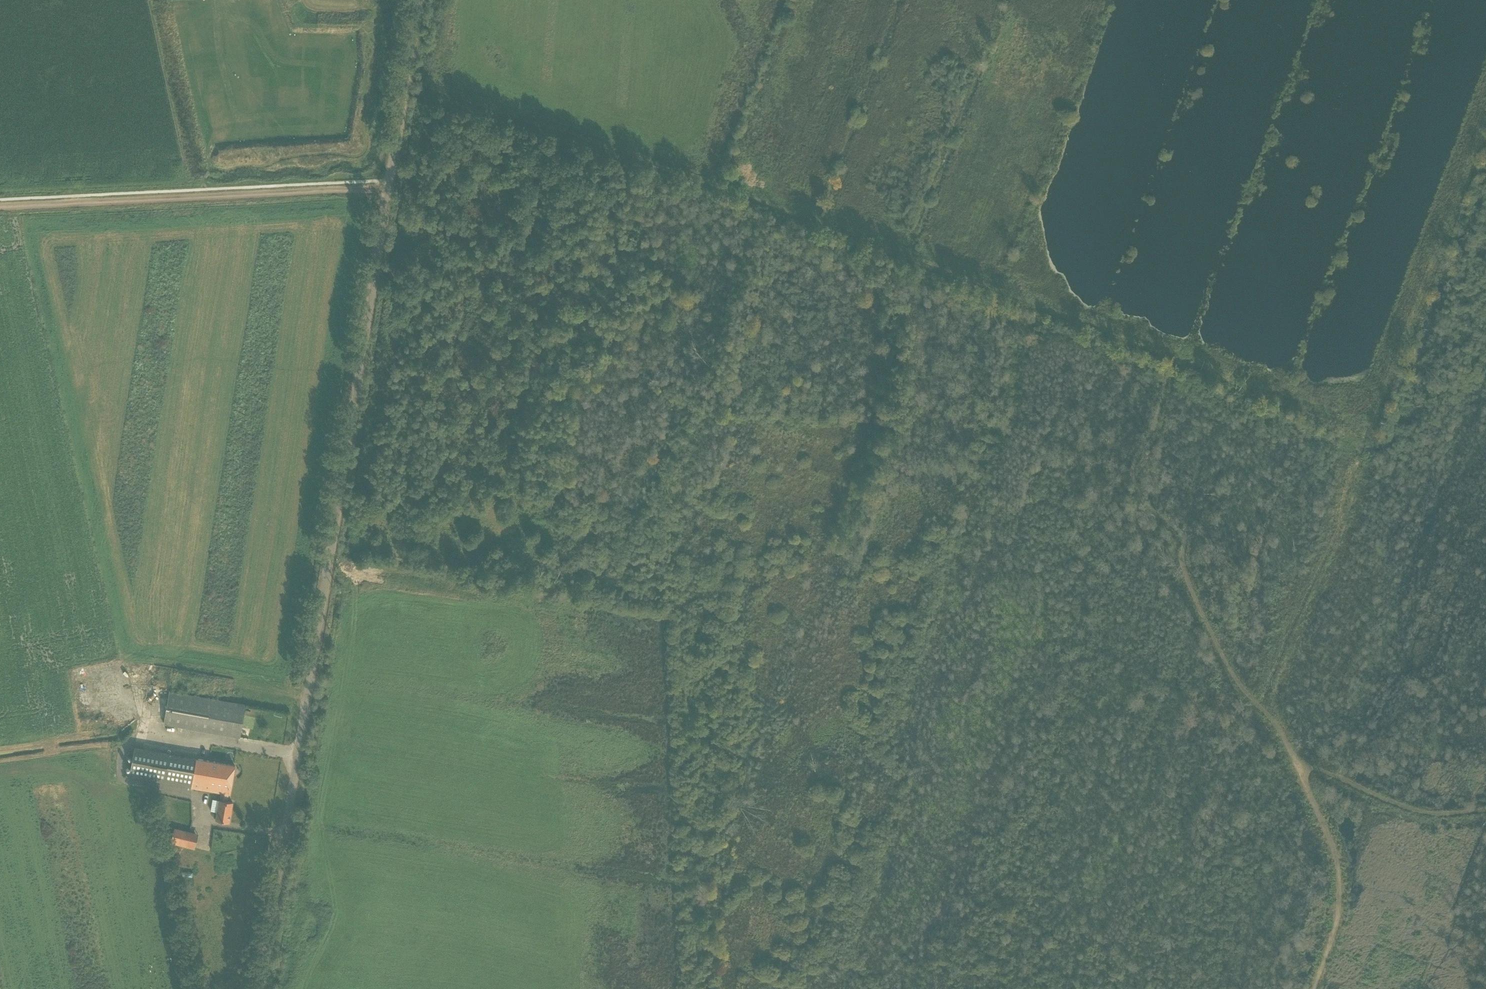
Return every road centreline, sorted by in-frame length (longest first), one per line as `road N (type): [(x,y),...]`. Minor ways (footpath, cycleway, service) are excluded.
road 1 (unclassified): [(260,988),(424,0)]
road 2 (track): [(393,188),(0,207)]

